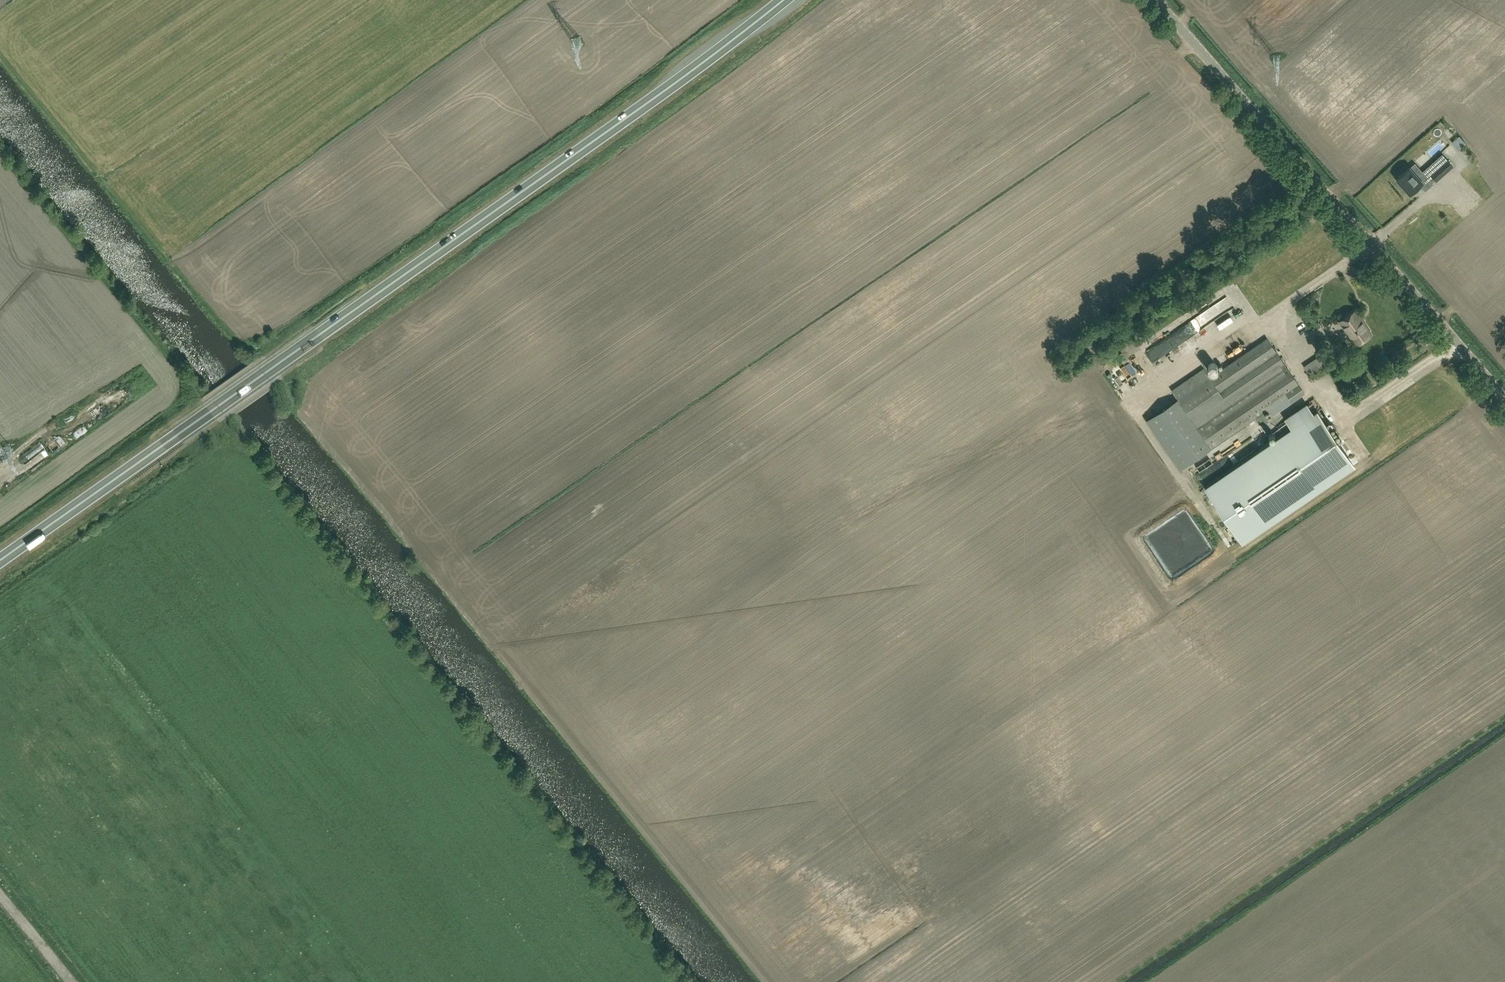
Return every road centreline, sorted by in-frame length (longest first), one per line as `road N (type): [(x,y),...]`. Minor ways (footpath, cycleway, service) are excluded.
road 1 (trunk): [(0,561),(786,0)]
road 2 (unclassified): [(1504,398),(1156,0)]

